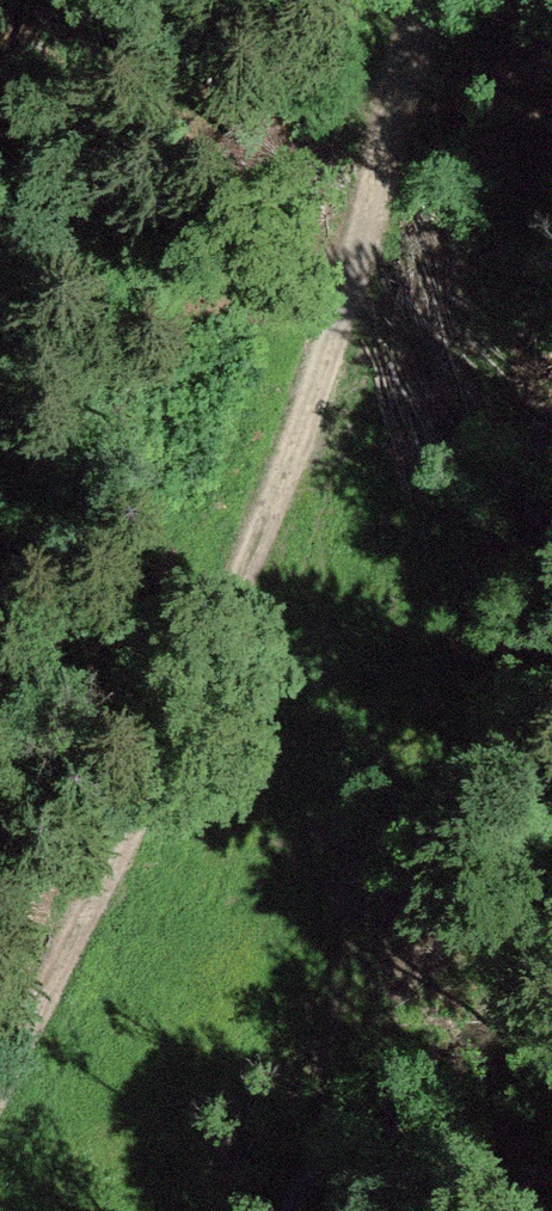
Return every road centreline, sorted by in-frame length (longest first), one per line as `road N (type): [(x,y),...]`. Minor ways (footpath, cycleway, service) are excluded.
road 1 (track): [(420,0),(317,436),(0,1085)]
road 2 (track): [(317,436),(336,644),(322,1085),(381,1210)]

